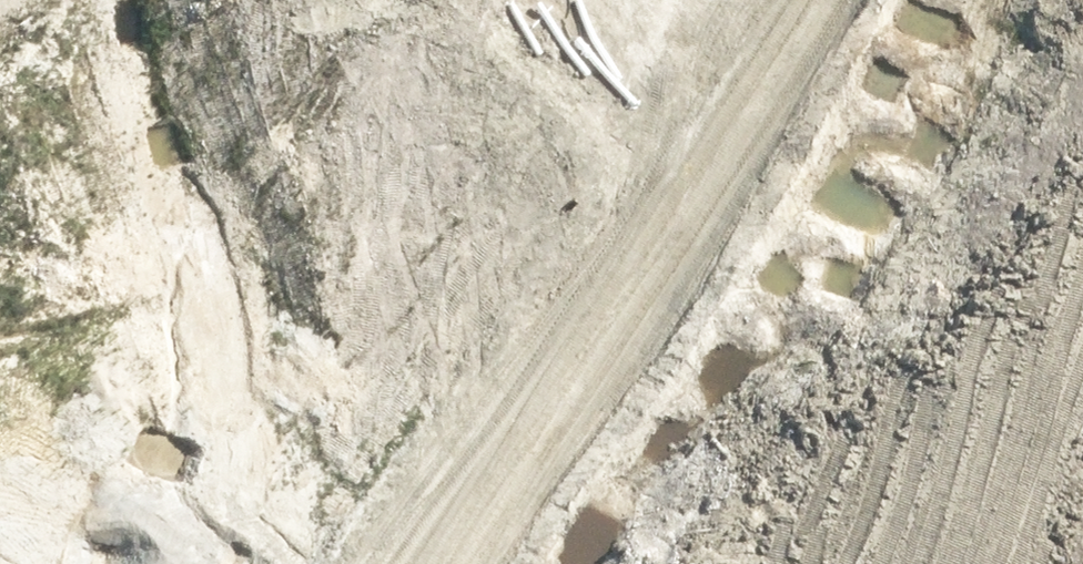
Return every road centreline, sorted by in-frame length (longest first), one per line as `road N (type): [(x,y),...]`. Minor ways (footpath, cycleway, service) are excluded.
road 1 (track): [(192,563),(208,492),(307,280),(433,73),(465,0)]
road 2 (trunk): [(763,0),(692,197),(513,563)]
road 3 (trunk): [(402,563),(468,435),(651,0)]

